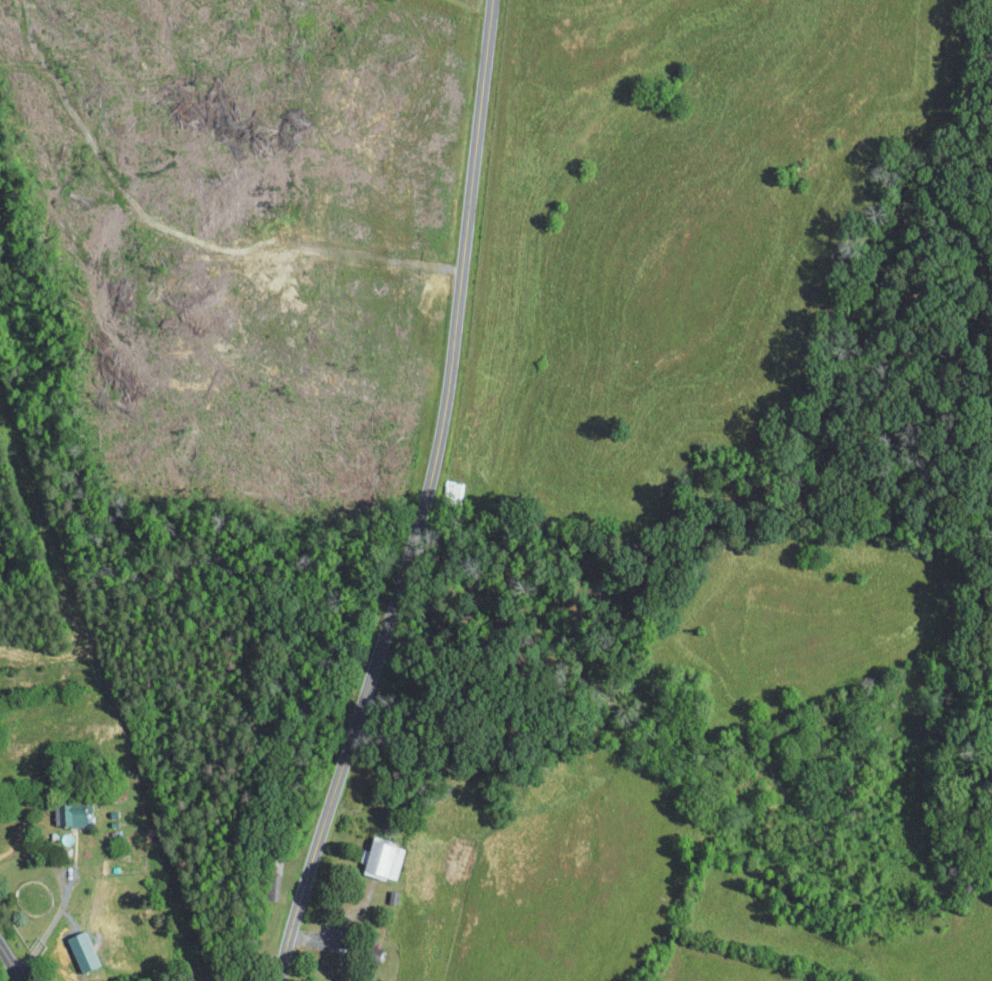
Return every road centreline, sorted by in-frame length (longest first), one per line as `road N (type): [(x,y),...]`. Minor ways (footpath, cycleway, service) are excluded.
road 1 (residential): [(283,980),(434,473),(494,0)]

